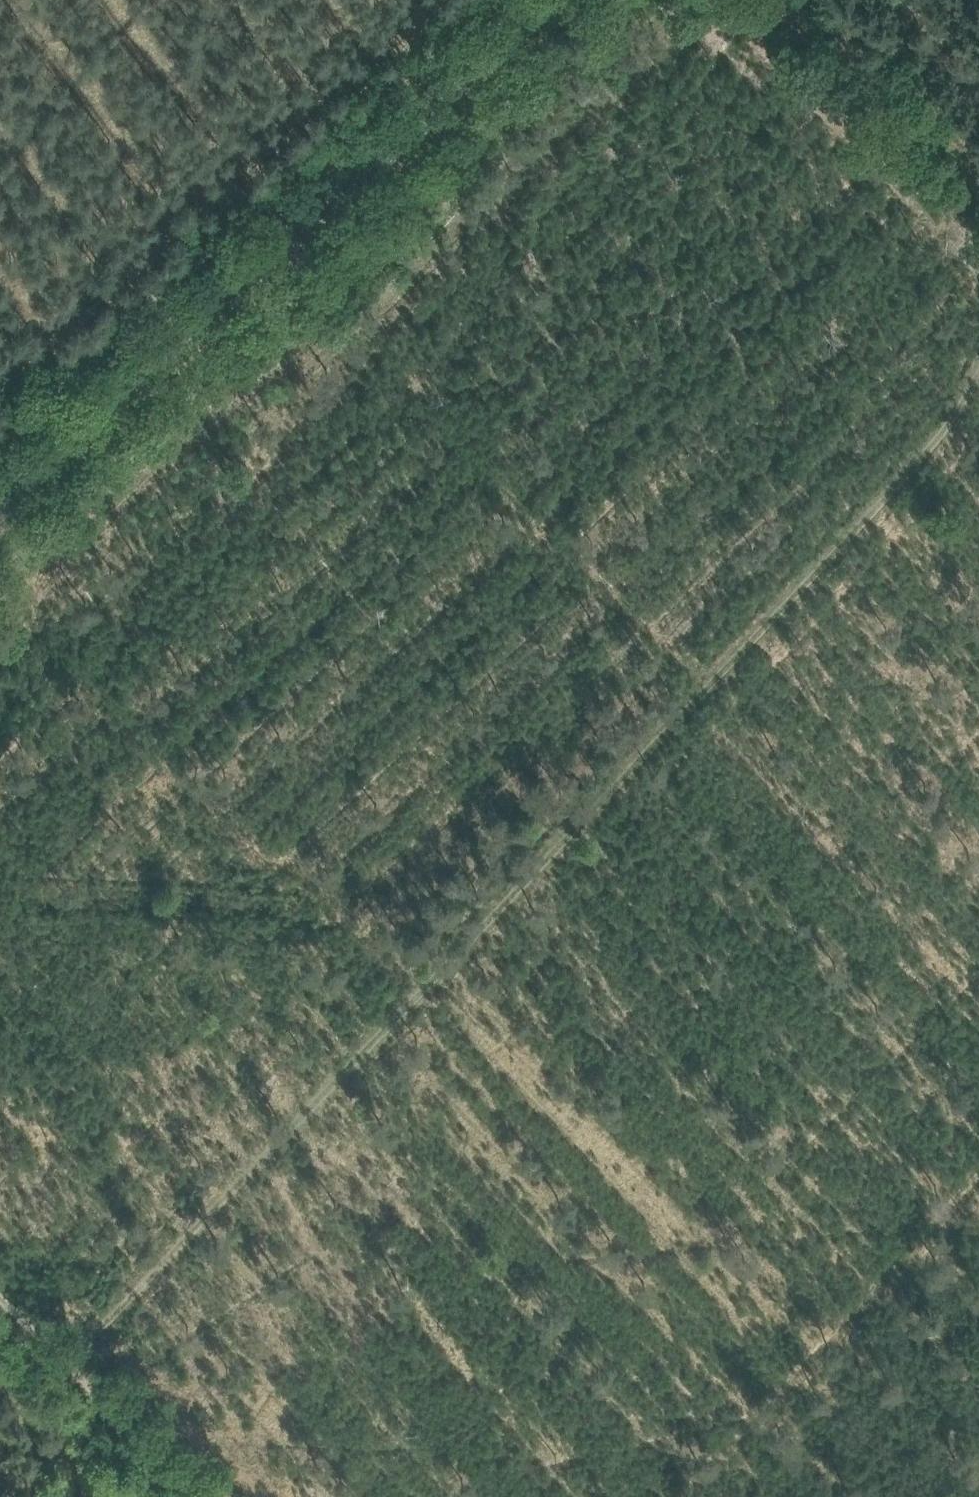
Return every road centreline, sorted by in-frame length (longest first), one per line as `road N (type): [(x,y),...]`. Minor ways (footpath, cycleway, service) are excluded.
road 1 (secondary): [(0,506),(553,0)]
road 2 (track): [(0,1301),(192,1496)]

